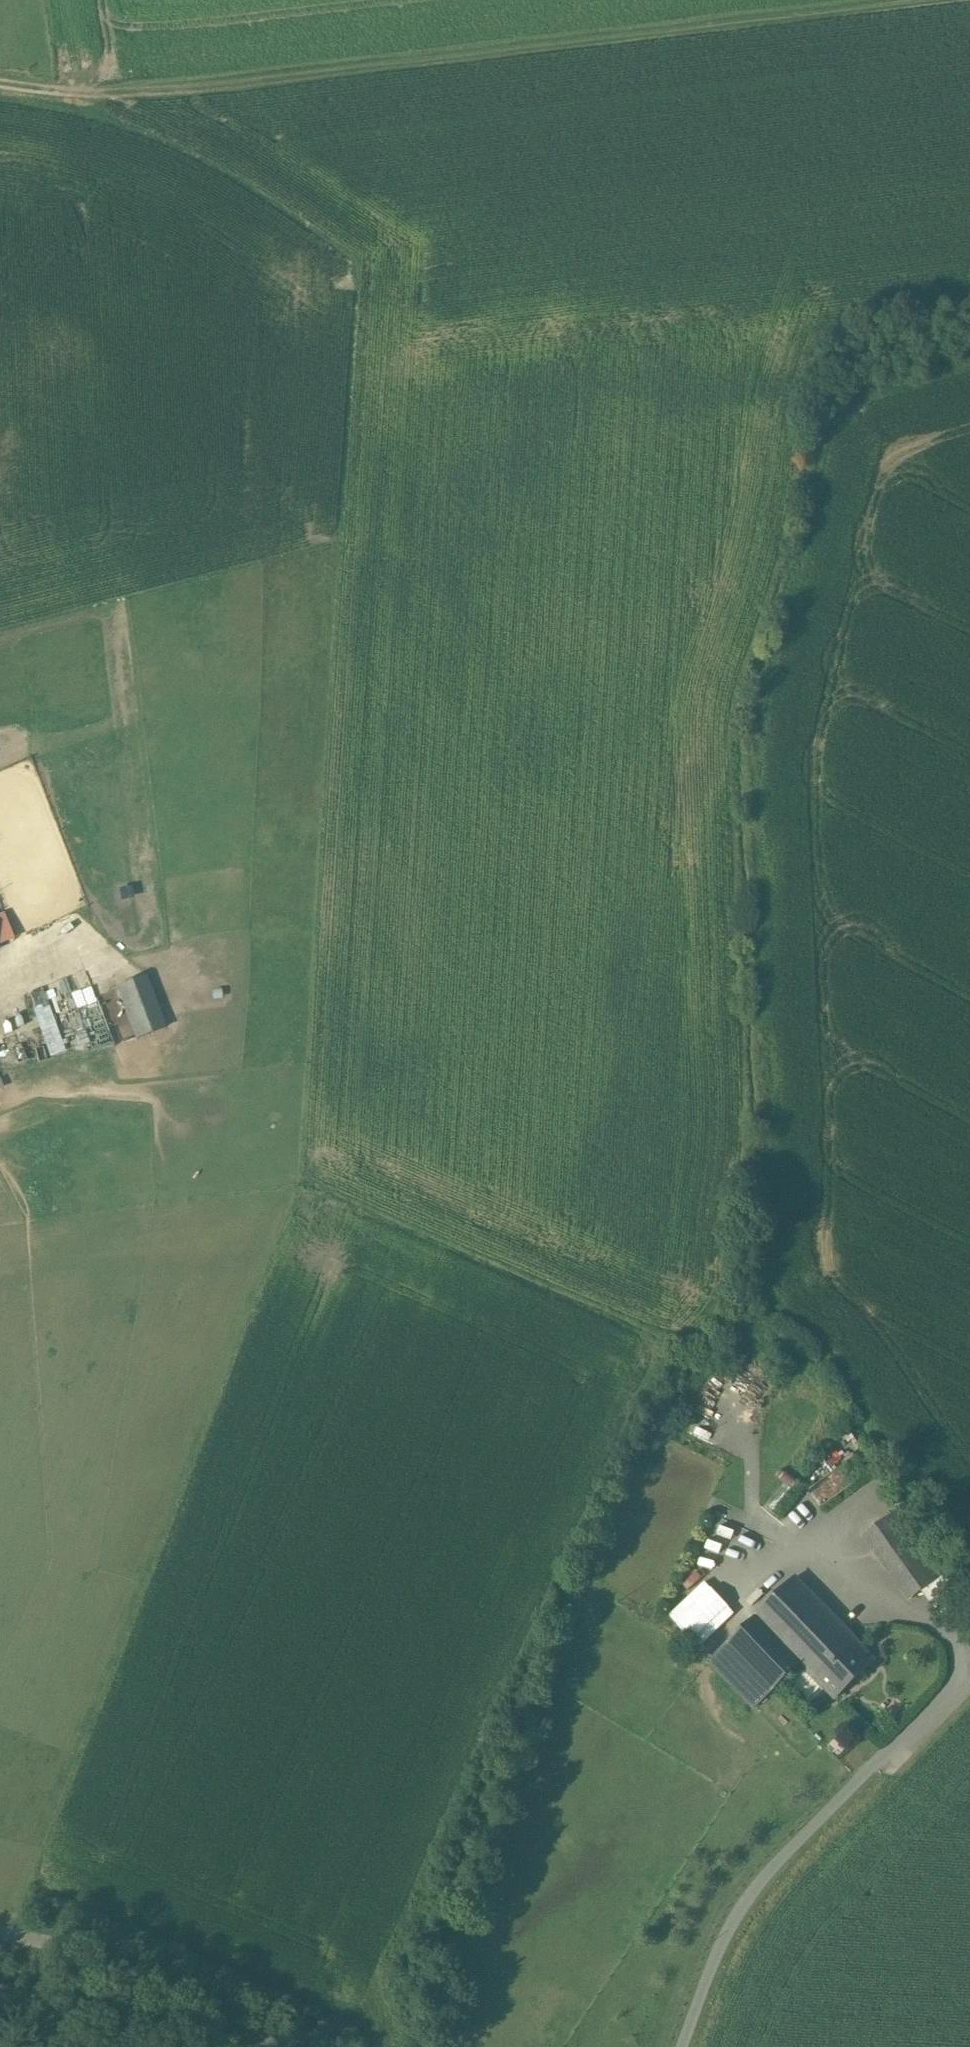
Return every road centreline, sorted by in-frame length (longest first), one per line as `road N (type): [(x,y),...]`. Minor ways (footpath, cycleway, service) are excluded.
road 1 (unclassified): [(0,87),(112,103),(953,0)]
road 2 (unclassified): [(0,1931),(269,2046)]

